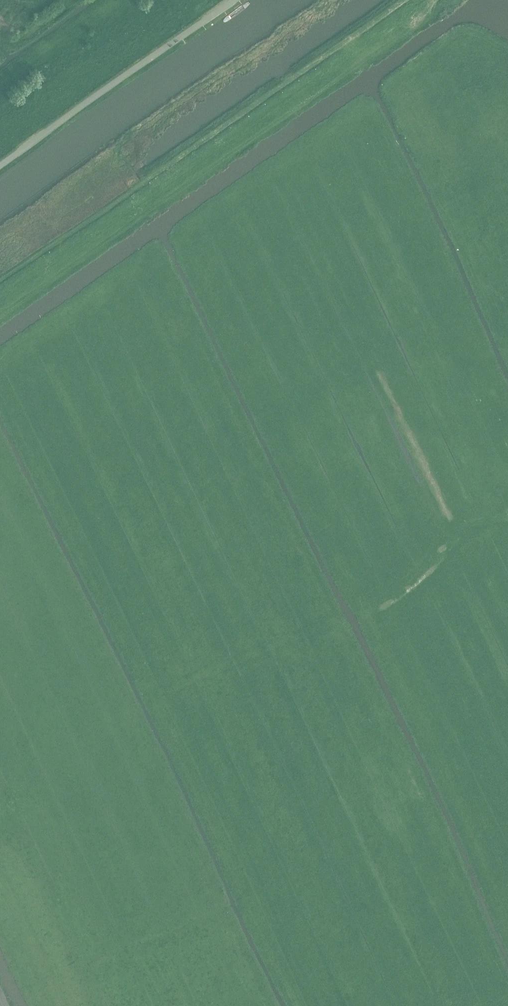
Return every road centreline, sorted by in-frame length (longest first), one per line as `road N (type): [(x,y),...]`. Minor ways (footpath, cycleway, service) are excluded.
road 1 (unclassified): [(232,0),(0,165)]
road 2 (track): [(0,883),(60,1005)]

